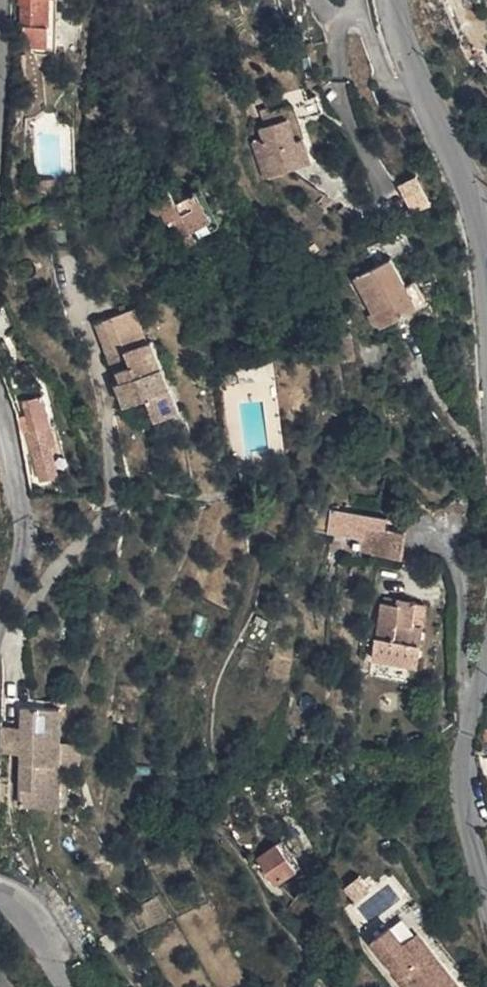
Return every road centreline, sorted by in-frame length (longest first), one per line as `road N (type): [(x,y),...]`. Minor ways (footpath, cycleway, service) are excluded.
road 1 (tertiary): [(390,0),(403,57),(463,183),(480,239),(486,315)]
road 2 (tertiary): [(486,653),(461,756),(486,910)]
road 3 (residential): [(0,609),(14,534),(0,404)]

